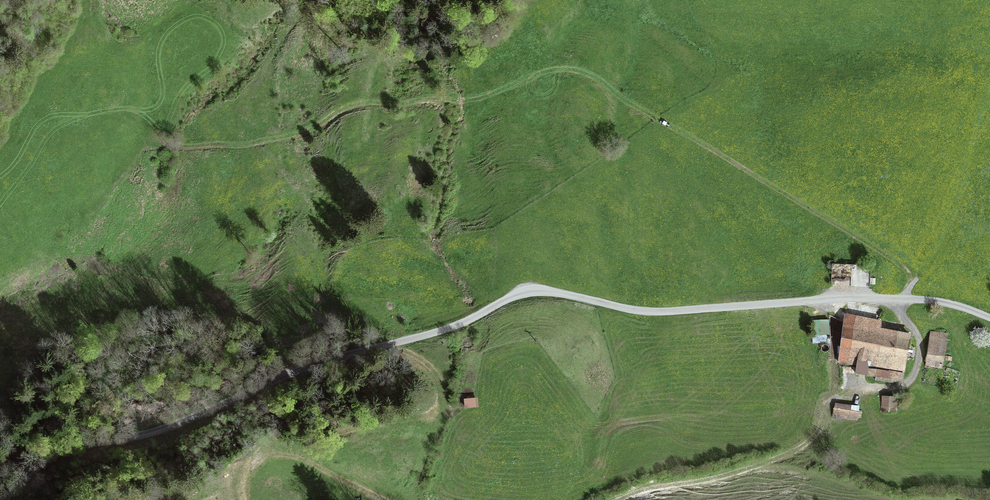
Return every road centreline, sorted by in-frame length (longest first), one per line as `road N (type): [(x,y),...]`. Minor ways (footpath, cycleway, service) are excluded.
road 1 (unclassified): [(989,319),(925,300),(652,312),(526,294),(452,327),(304,367),(167,427),(62,450),(6,499)]
road 2 (track): [(164,139),(244,146),(306,135),(357,103),(469,98),(548,72),(589,75),(906,271),(898,299),(920,346),(915,375),(903,384)]
road 3 (track): [(437,407),(509,426),(611,426),(903,384)]
road 4 (track): [(392,344),(436,374),(437,407),(324,437),(268,441),(261,458)]
road 5 (track): [(617,499),(797,450),(821,427),(833,400)]
road 6 (track): [(261,458),(295,456),(386,499)]

